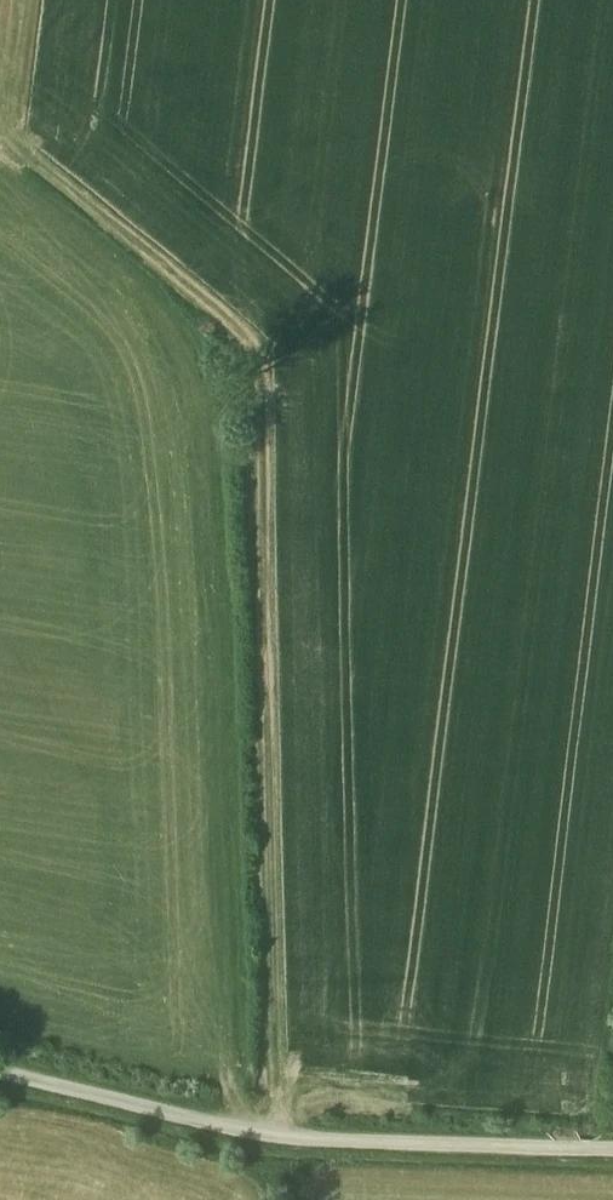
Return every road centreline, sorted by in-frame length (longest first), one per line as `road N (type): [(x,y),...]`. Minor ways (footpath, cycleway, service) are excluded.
road 1 (unclassified): [(0,1063),(271,1127),(612,1138)]

